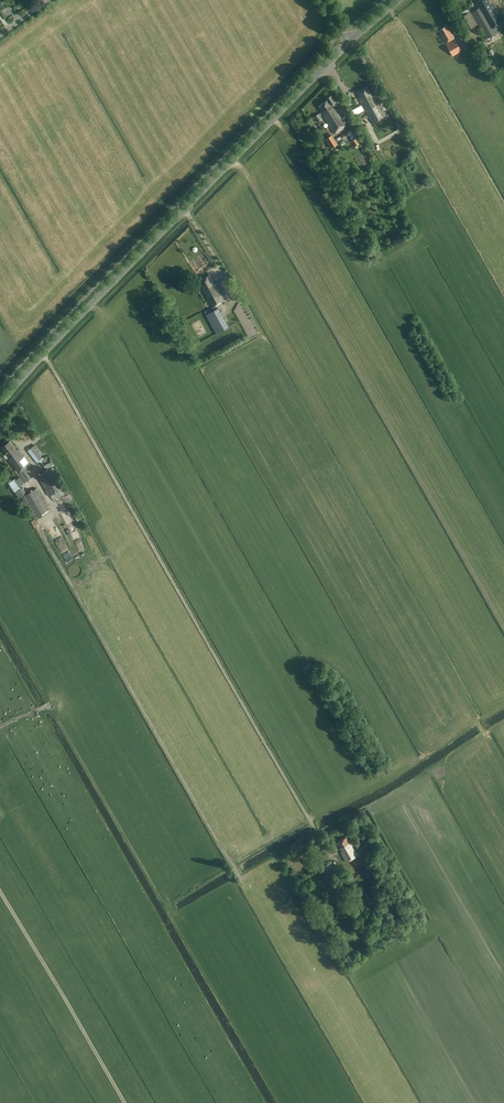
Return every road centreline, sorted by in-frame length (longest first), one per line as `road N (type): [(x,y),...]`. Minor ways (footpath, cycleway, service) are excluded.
road 1 (track): [(329,852),(44,354)]
road 2 (track): [(280,1102),(0,620)]
road 3 (tertiary): [(0,403),(350,42)]

